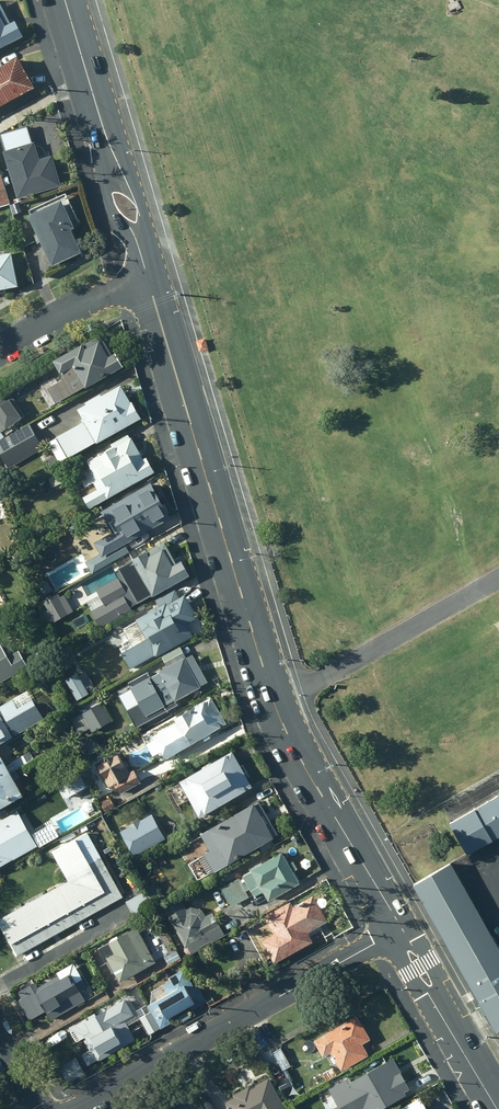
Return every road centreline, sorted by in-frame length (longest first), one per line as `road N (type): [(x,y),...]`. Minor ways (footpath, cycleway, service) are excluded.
road 1 (secondary): [(399,930),(278,708),(146,273)]
road 2 (residential): [(399,930),(79,1108)]
road 3 (secondary): [(146,273),(64,0)]
road 4 (secondary): [(498,1105),(399,930)]
road 5 (residential): [(146,273),(0,352)]

